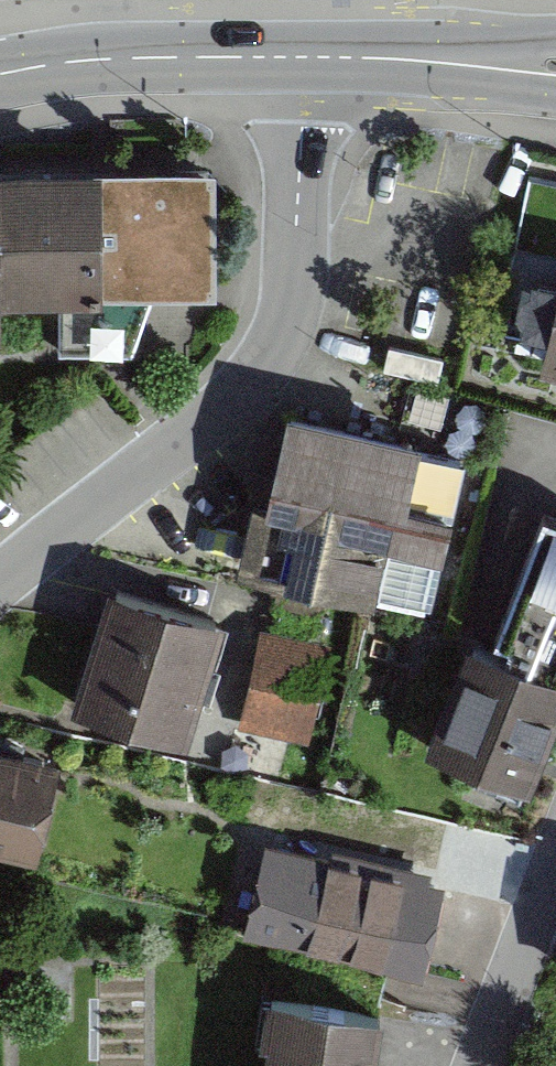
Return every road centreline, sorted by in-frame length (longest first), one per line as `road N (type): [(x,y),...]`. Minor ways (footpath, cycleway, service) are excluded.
road 1 (residential): [(306,58),(296,227),(282,294),(238,382),(0,574)]
road 2 (primary): [(306,58),(135,59),(0,72)]
road 3 (primary): [(555,65),(306,58)]
road 4 (residential): [(555,860),(481,1065)]

